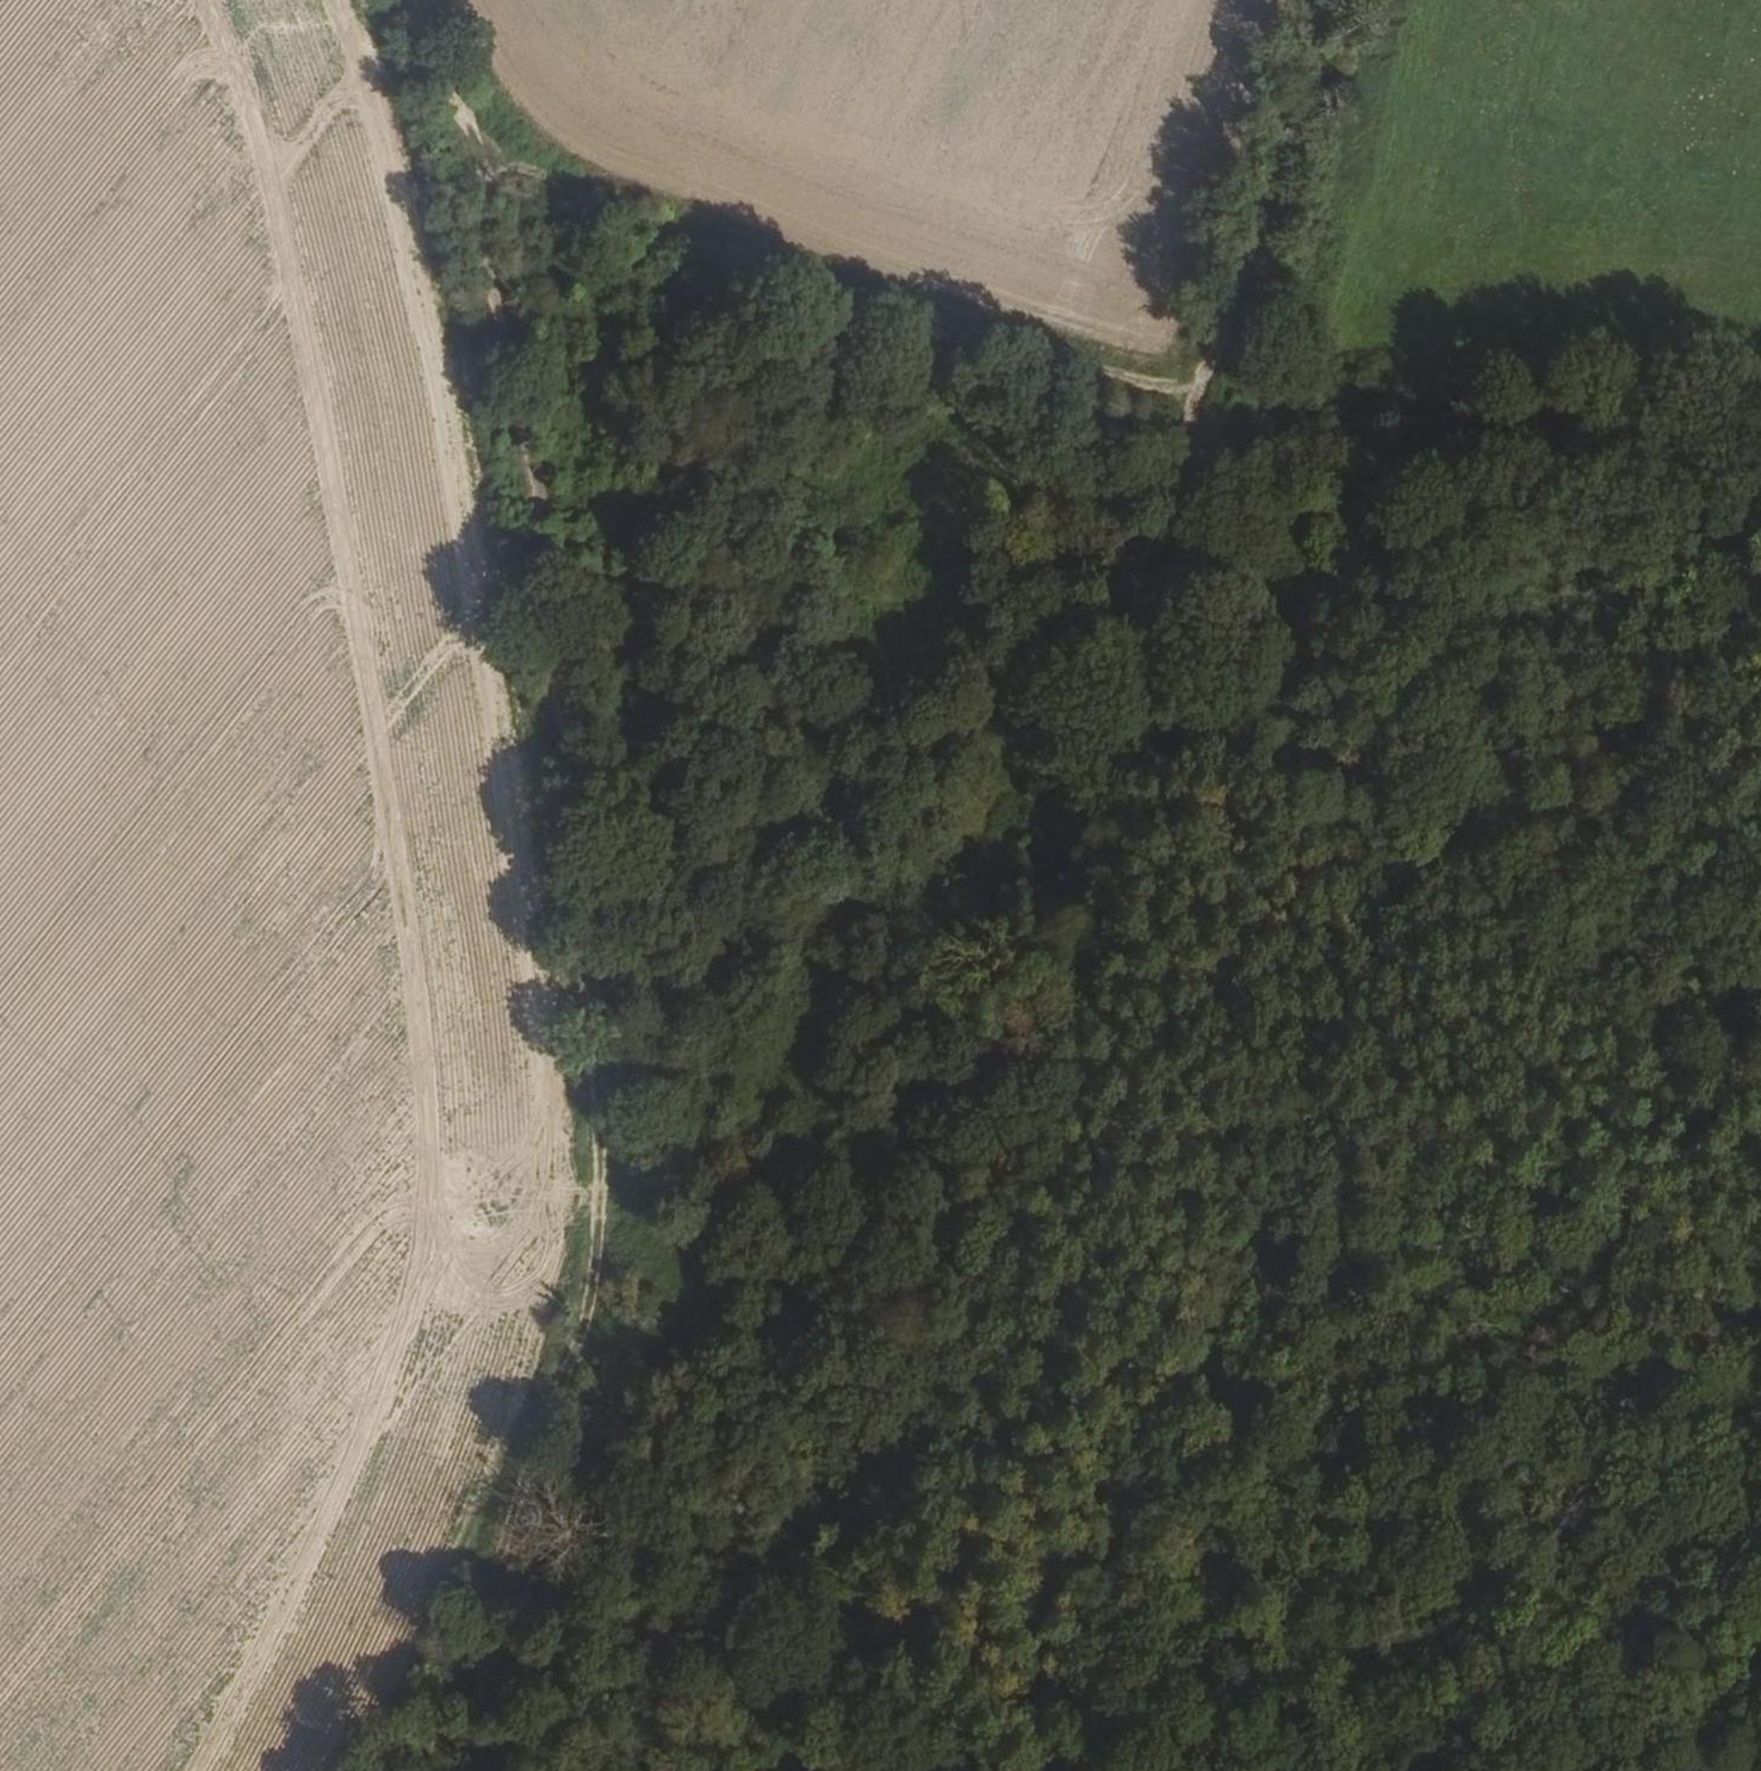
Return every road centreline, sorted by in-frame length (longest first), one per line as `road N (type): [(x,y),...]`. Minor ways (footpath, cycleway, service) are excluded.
road 1 (track): [(387,1770),(474,1601),(572,1344),(597,1195),(583,890),(492,207),(479,161),(964,326),(1211,400)]
road 2 (track): [(1132,670),(1065,785),(920,1283),(796,1770)]
road 3 (track): [(1132,670),(1211,400),(1308,0)]
road 4 (track): [(428,0),(479,161)]

